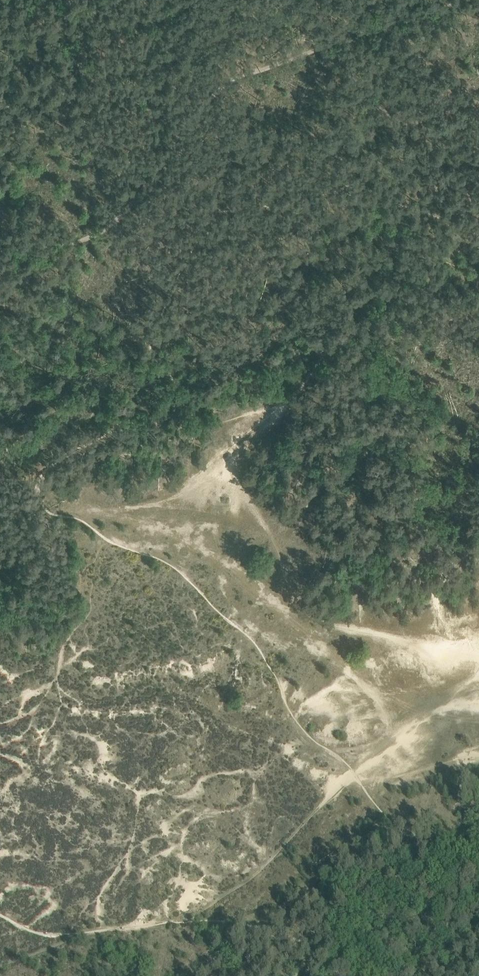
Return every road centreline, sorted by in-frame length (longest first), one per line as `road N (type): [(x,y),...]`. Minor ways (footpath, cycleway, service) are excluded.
road 1 (track): [(460,0),(232,80),(180,119),(136,200),(106,229),(75,244),(0,252)]

